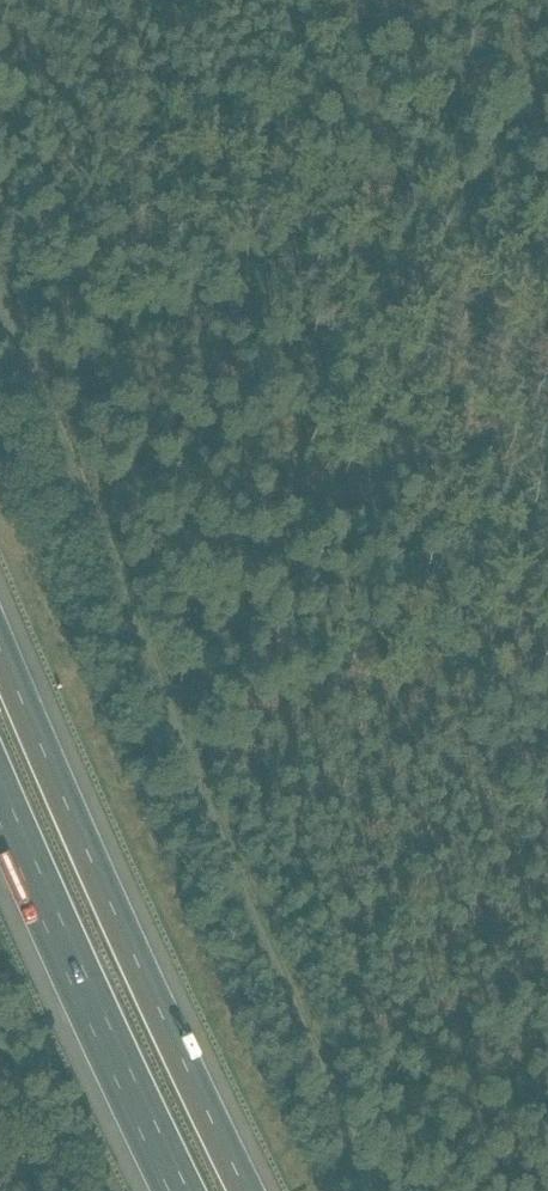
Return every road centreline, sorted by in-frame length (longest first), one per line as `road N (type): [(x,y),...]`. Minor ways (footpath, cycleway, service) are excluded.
road 1 (motorway): [(245,1190),(109,905),(0,646)]
road 2 (motorway): [(0,802),(180,1190)]
road 3 (track): [(69,1190),(0,1076)]

